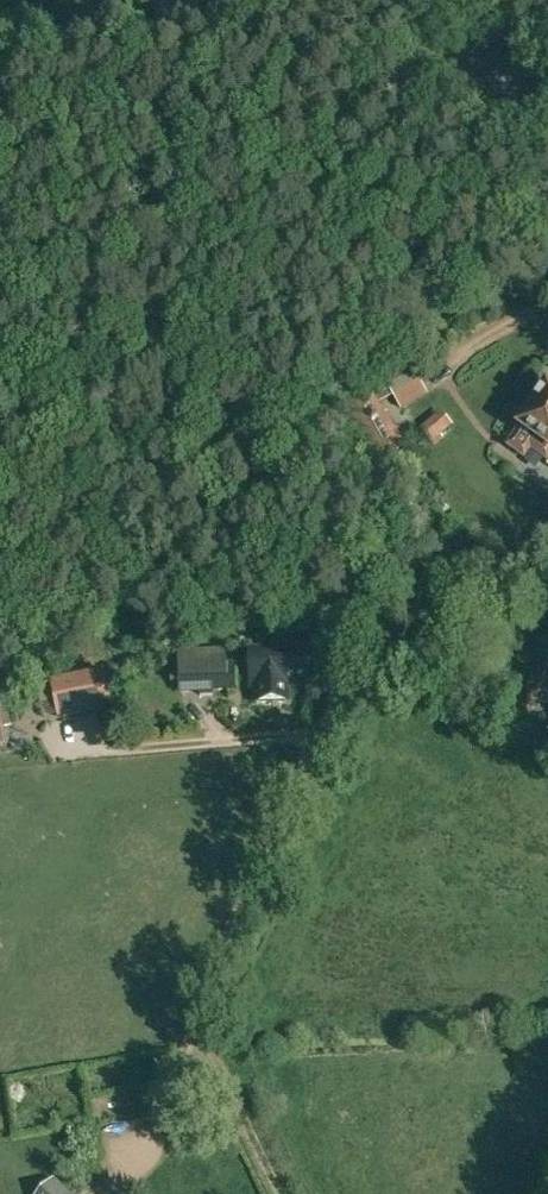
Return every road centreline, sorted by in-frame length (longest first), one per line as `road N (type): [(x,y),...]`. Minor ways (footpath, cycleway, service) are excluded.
road 1 (unclassified): [(547,122),(423,0)]

